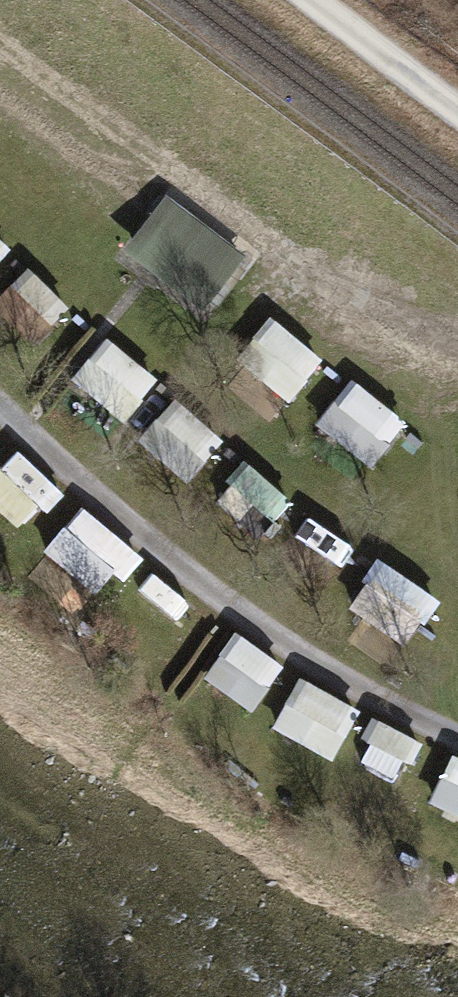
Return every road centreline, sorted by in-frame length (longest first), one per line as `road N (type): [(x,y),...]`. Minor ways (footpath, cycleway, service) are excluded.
road 1 (track): [(457,744),(376,706),(235,615),(0,407)]
road 2 (track): [(311,0),(457,107)]

